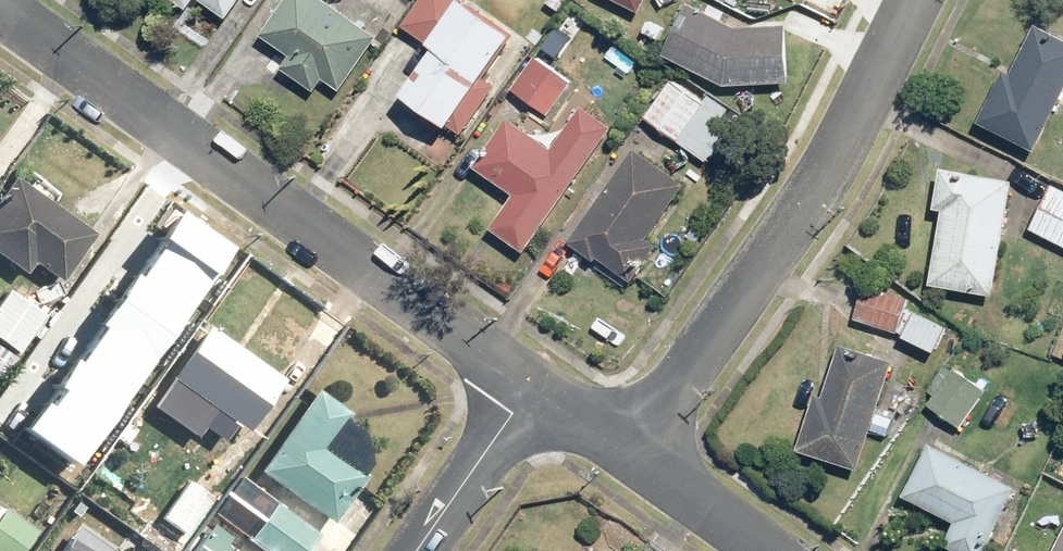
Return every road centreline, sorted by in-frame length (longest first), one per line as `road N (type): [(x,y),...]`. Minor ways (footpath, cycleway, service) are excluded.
road 1 (residential): [(0,4),(532,388)]
road 2 (residential): [(917,0),(832,167),(627,454)]
road 3 (residential): [(532,388),(418,550)]
road 4 (residential): [(627,454),(767,550)]

